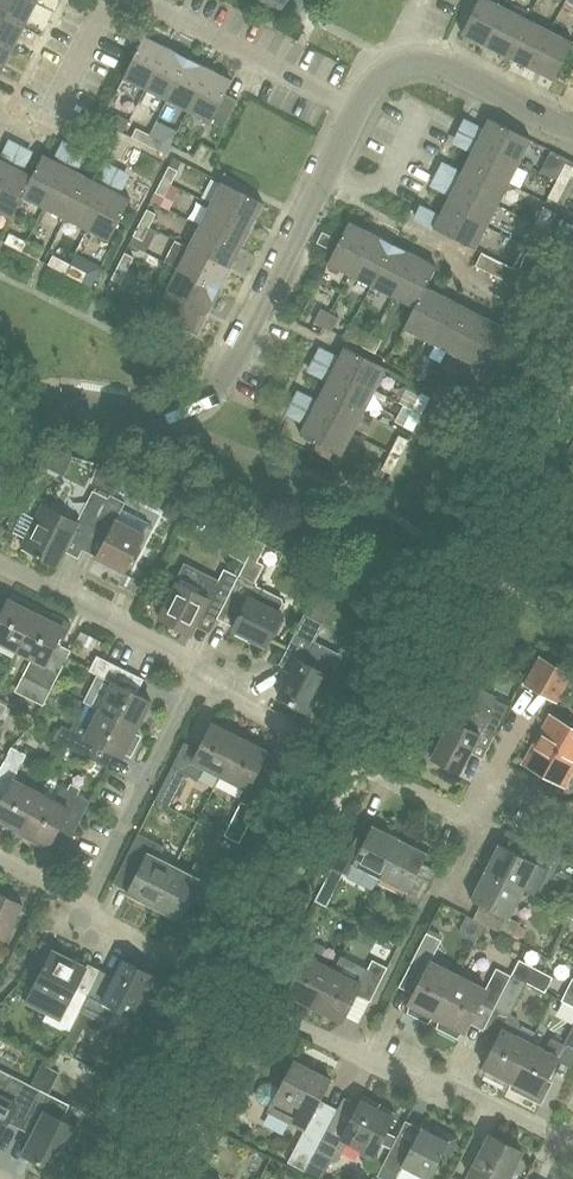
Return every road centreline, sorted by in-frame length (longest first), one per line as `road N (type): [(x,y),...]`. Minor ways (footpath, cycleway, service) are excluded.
road 1 (tertiary): [(0,461),(34,408),(59,402),(180,416),(202,404),(221,383),(357,108)]
road 2 (residential): [(226,1005),(292,1022),(434,1095),(443,1077),(572,1137)]
road 3 (tertiary): [(357,108),(387,70),(441,64),(572,131)]
road 4 (residential): [(195,684),(204,665),(0,563)]
road 5 (residential): [(83,904),(195,684)]
road 6 (residential): [(357,108),(142,0)]
road 7 (residential): [(226,1005),(206,994),(177,959),(83,904)]
road 8 (residential): [(481,827),(504,784),(563,815),(572,810)]
road 9 (residential): [(306,742),(195,684)]
road 10 (residential): [(54,109),(108,0)]

